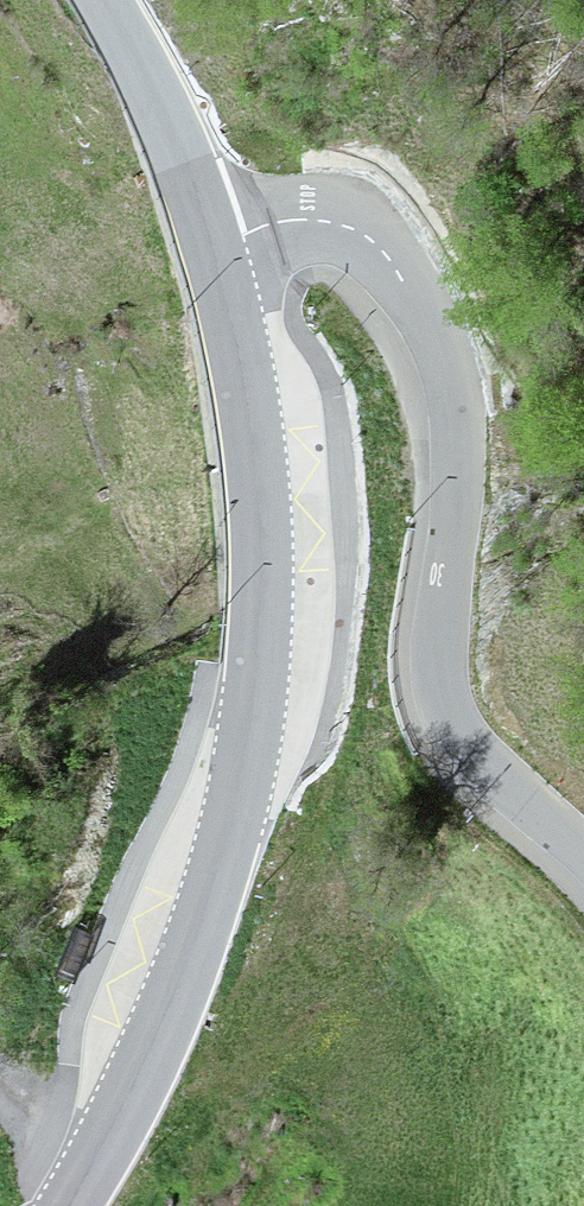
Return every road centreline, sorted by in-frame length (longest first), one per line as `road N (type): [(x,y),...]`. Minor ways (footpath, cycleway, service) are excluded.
road 1 (tertiary): [(223,234),(263,418),(270,605),(199,921),(100,1162),(67,1205)]
road 2 (residential): [(223,234),(319,215),(360,221),(401,271),(446,365),(458,453),(440,686),(456,745),(583,869)]
road 3 (tertiary): [(107,0),(148,67),(223,234)]

